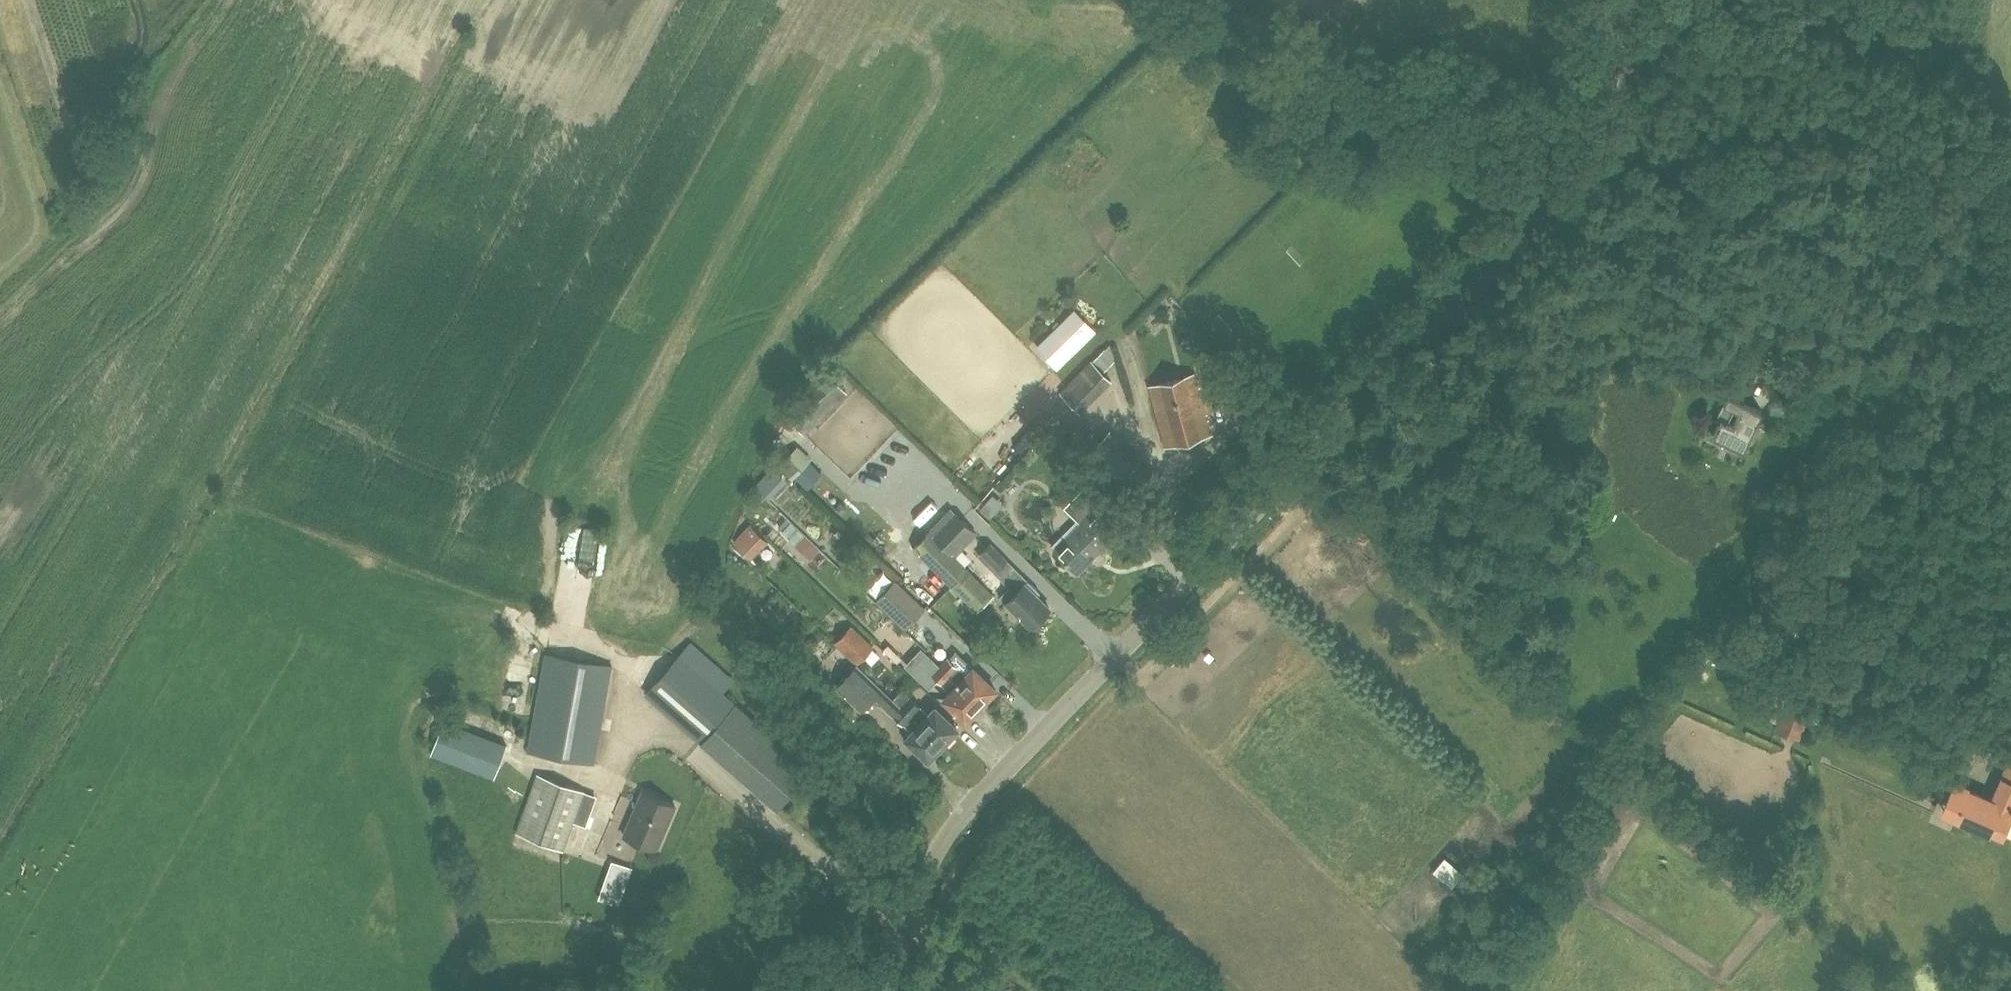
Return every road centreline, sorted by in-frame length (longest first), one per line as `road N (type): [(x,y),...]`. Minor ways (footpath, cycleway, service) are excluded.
road 1 (unclassified): [(891,990),(922,880),(952,828),(1604,153),(1623,115),(1631,0)]
road 2 (track): [(2010,591),(1981,625),(1961,689),(1971,771),(1719,678),(1729,636)]
road 3 (track): [(2010,344),(1616,134)]

